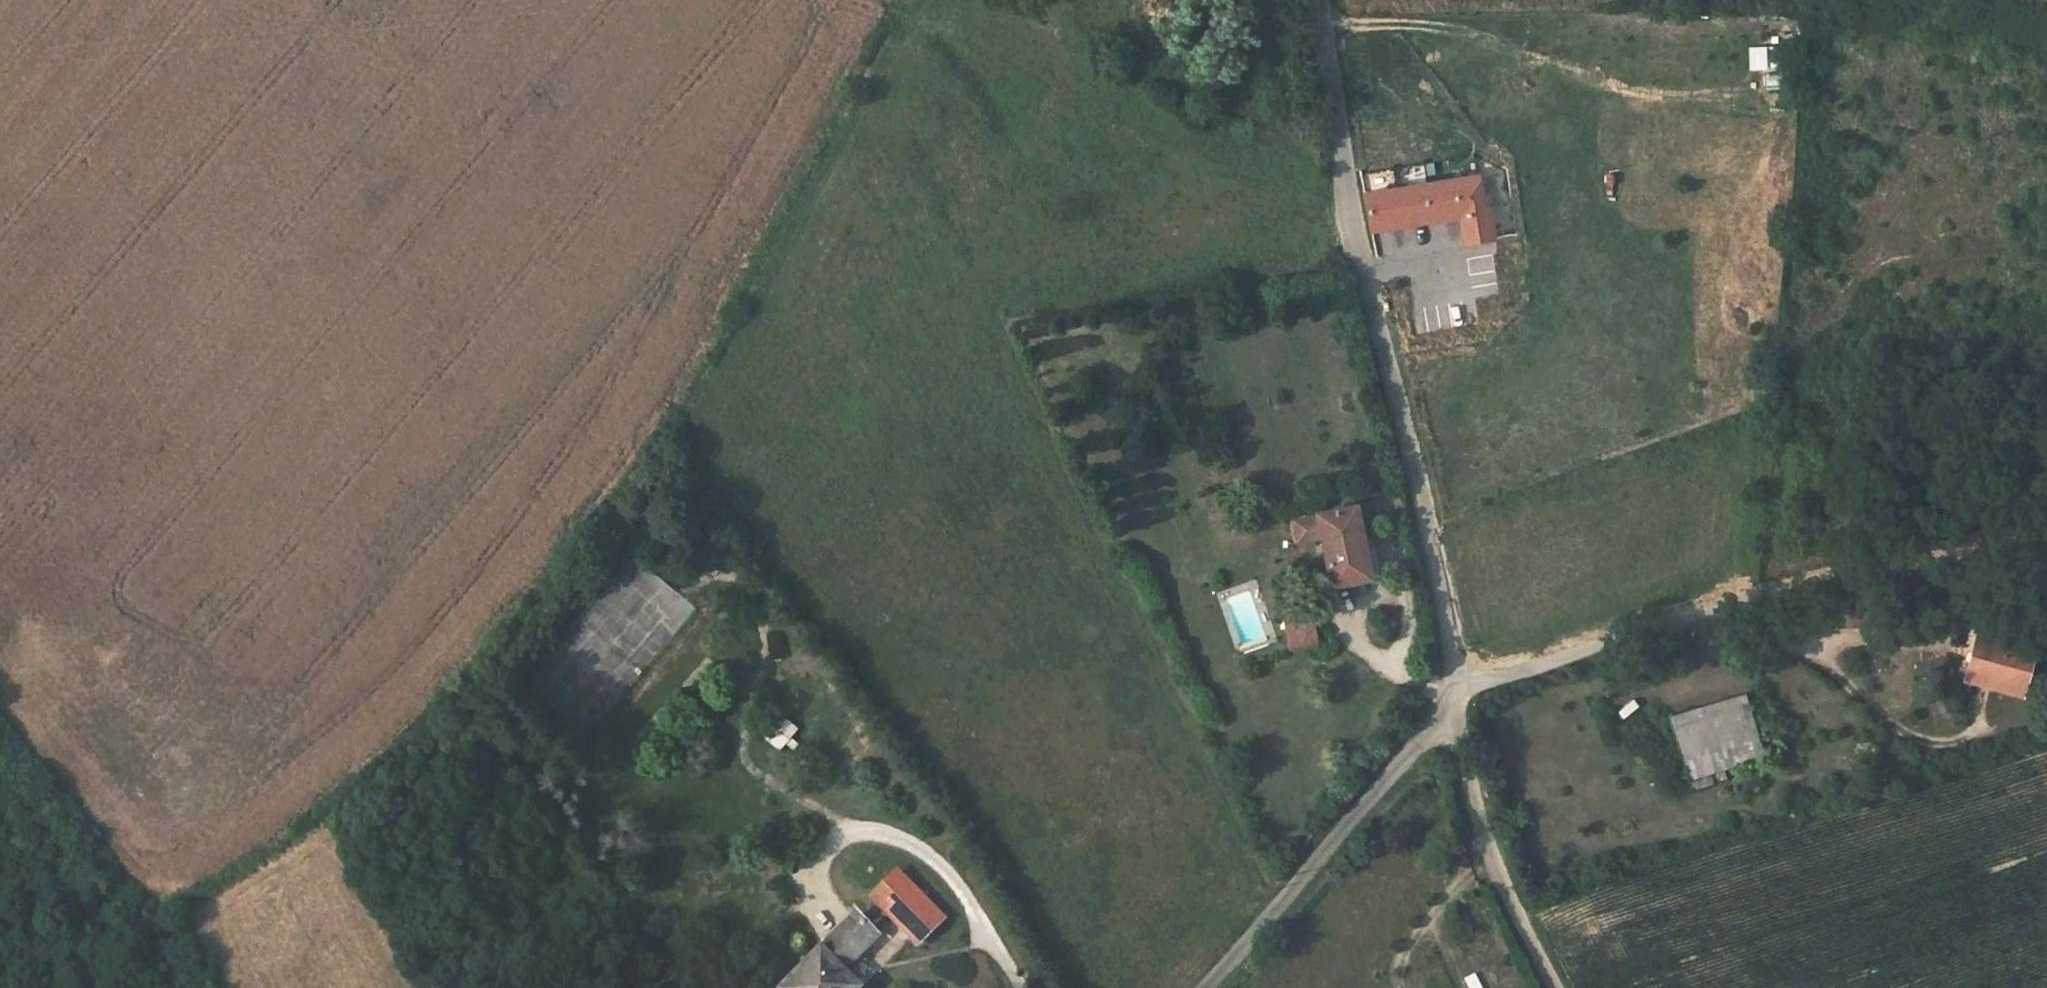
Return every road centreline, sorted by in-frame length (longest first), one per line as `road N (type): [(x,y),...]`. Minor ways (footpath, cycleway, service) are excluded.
road 1 (unclassified): [(1448,711),(1464,683),(1352,222),(1315,0)]
road 2 (track): [(2046,536),(1773,588),(1464,683)]
road 3 (unclassified): [(1201,987),(1448,711)]
road 4 (residential): [(1448,711),(1485,860),(1553,987)]

